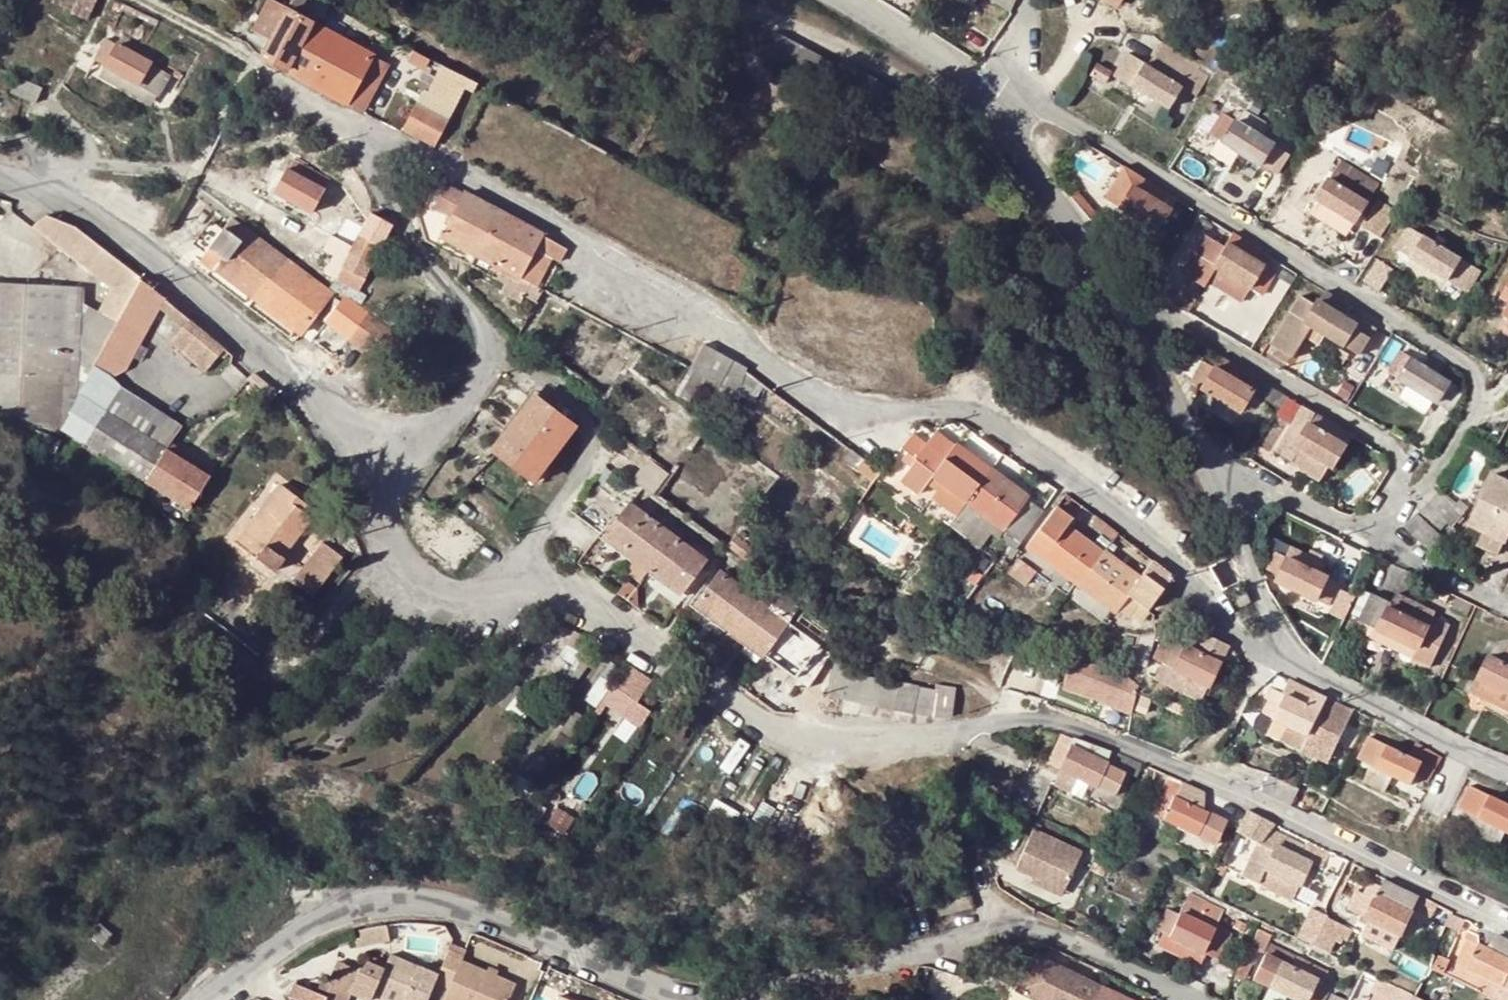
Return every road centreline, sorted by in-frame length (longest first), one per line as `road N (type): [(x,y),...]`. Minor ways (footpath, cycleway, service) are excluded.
road 1 (residential): [(517,576),(577,596),(770,724),(807,735),(1049,721),(1083,730),(1306,826),(1507,928)]
road 2 (residential): [(1283,655),(1237,624),(1132,516),(981,416),(872,414),(778,371),(383,131)]
road 3 (residential): [(1378,527),(1444,463),(1471,414),(1475,385),(1465,363),(1002,82)]
road 4 (residential): [(201,999),(312,919),(357,901),(400,901),(458,906),(681,999)]
road 5 (residential): [(713,999),(991,933),(1052,934),(1195,999)]
road 6 (residential): [(70,198),(202,295),(369,449)]
road 7 (residential): [(1128,323),(1177,319),(1373,437),(1399,461),(1378,527)]
road 8 (residential): [(517,576),(573,489),(589,436),(573,395),(489,350)]
road 9 (residential): [(1128,323),(1013,142),(994,92)]
road 10 (residential): [(369,449),(394,553),(416,594),(437,602),(517,576)]
road 11 (residential): [(1507,772),(1416,732),(1283,655)]
road 12 (residential): [(383,131),(374,157),(403,221),(489,350)]
road 13 (residential): [(1219,487),(1128,323)]
road 14 (residential): [(1283,655),(1219,487)]
road 15 (residential): [(994,92),(851,0)]
road 16 (residential): [(1219,487),(1278,489),(1349,525),(1378,527)]
road 17 (residential): [(489,350),(474,391),(422,432),(369,449)]
road 18 (residential): [(383,131),(256,63)]
road 19 (track): [(256,63),(140,0)]

